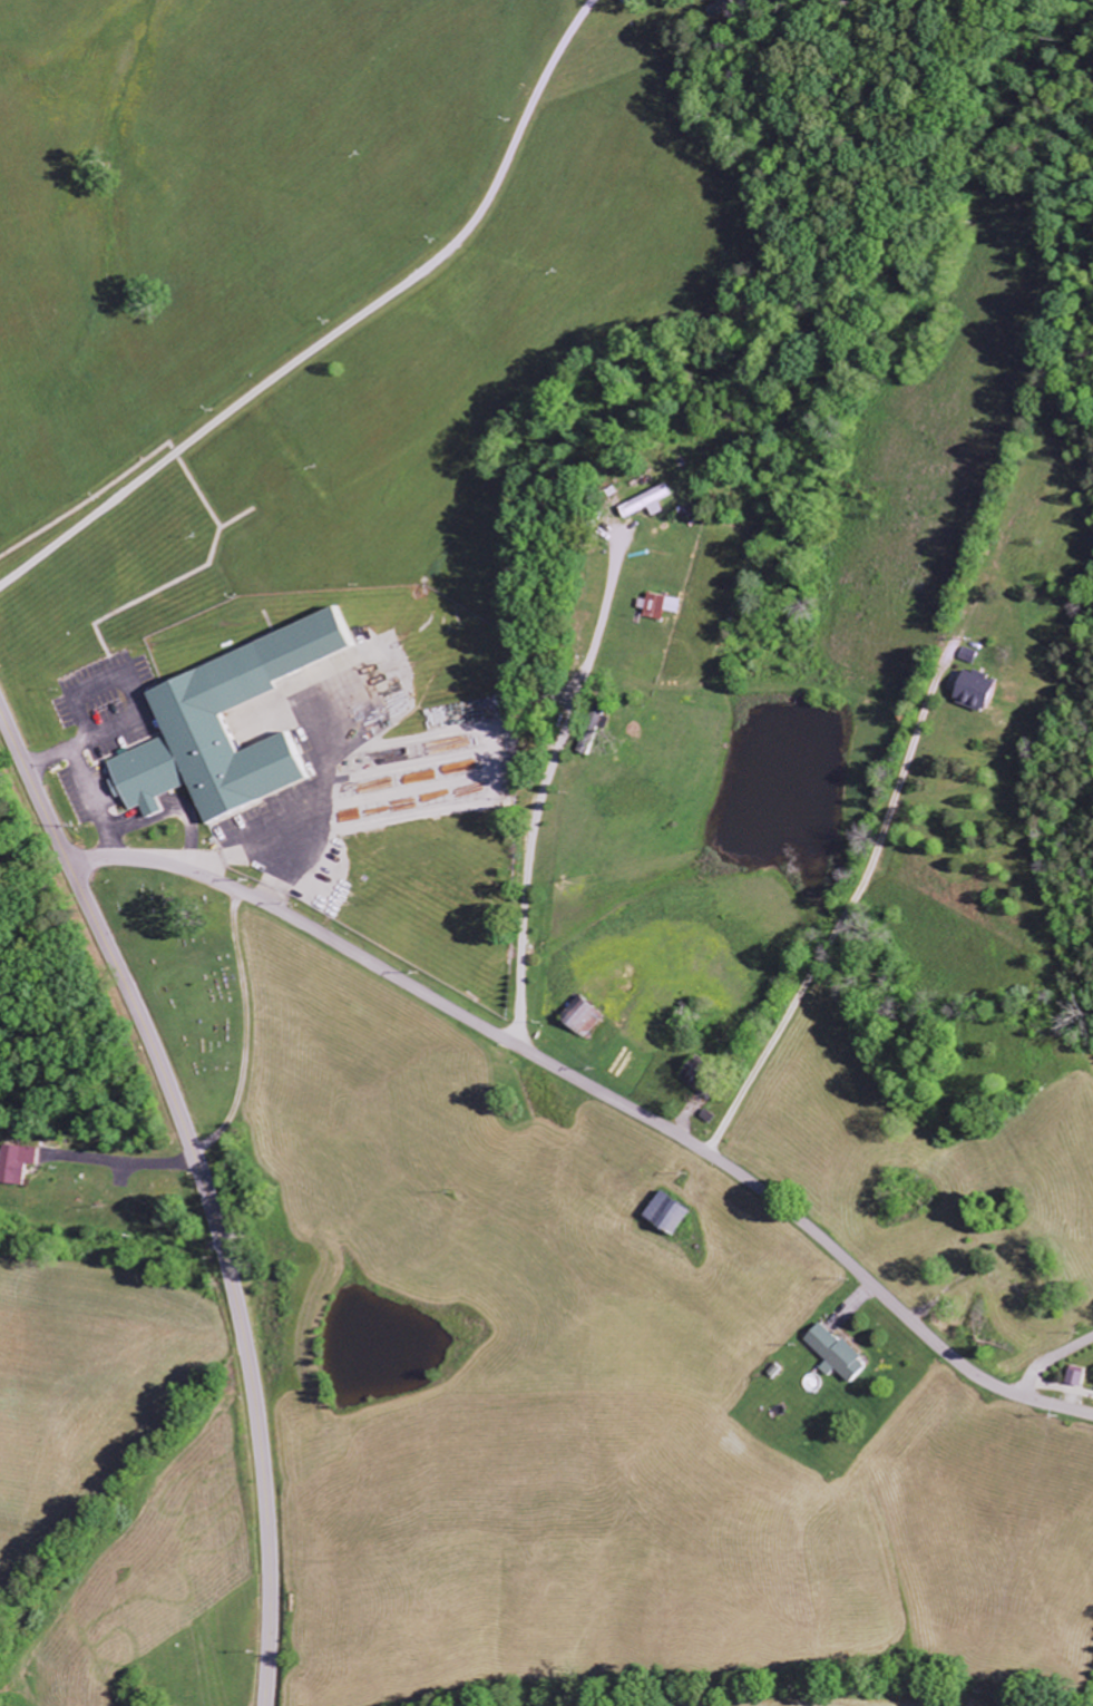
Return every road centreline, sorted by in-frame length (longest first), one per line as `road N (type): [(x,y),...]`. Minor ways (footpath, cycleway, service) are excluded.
road 1 (residential): [(1092,1415),(989,1383),(755,1186),(311,926),(187,868),(65,855)]
road 2 (primary): [(264,1705),(265,1509),(223,1246),(147,1036),(0,709)]

